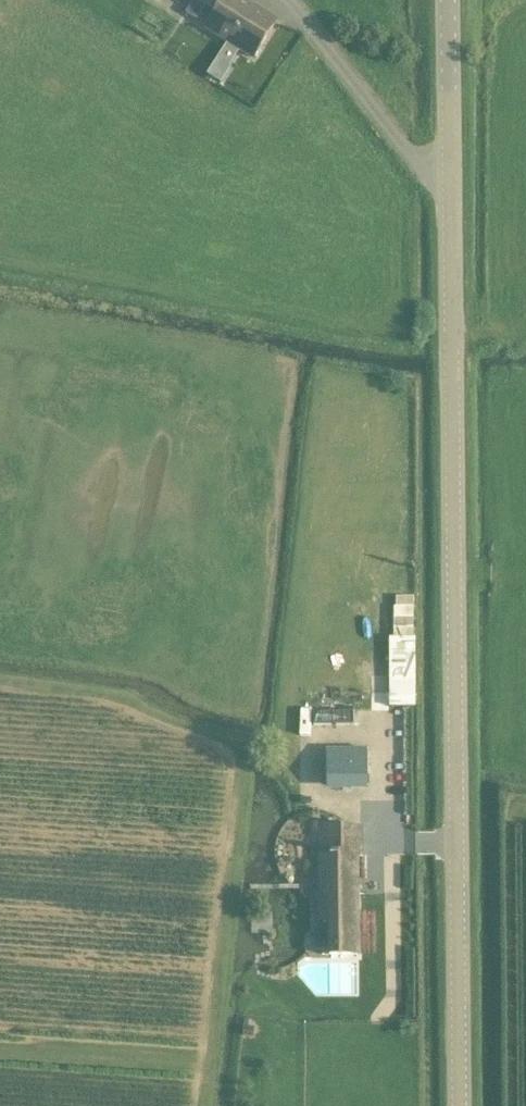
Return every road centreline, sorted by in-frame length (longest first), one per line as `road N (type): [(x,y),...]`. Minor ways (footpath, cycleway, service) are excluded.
road 1 (unclassified): [(460,1105),(453,0)]

